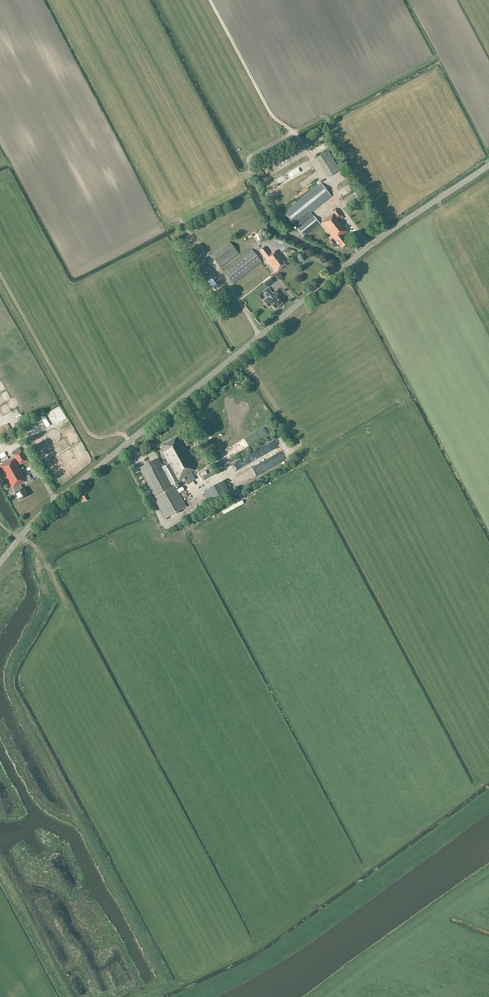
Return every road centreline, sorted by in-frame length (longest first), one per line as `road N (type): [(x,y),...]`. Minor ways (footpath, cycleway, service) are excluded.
road 1 (tertiary): [(0,564),(58,501),(162,415),(381,238),(488,167)]

